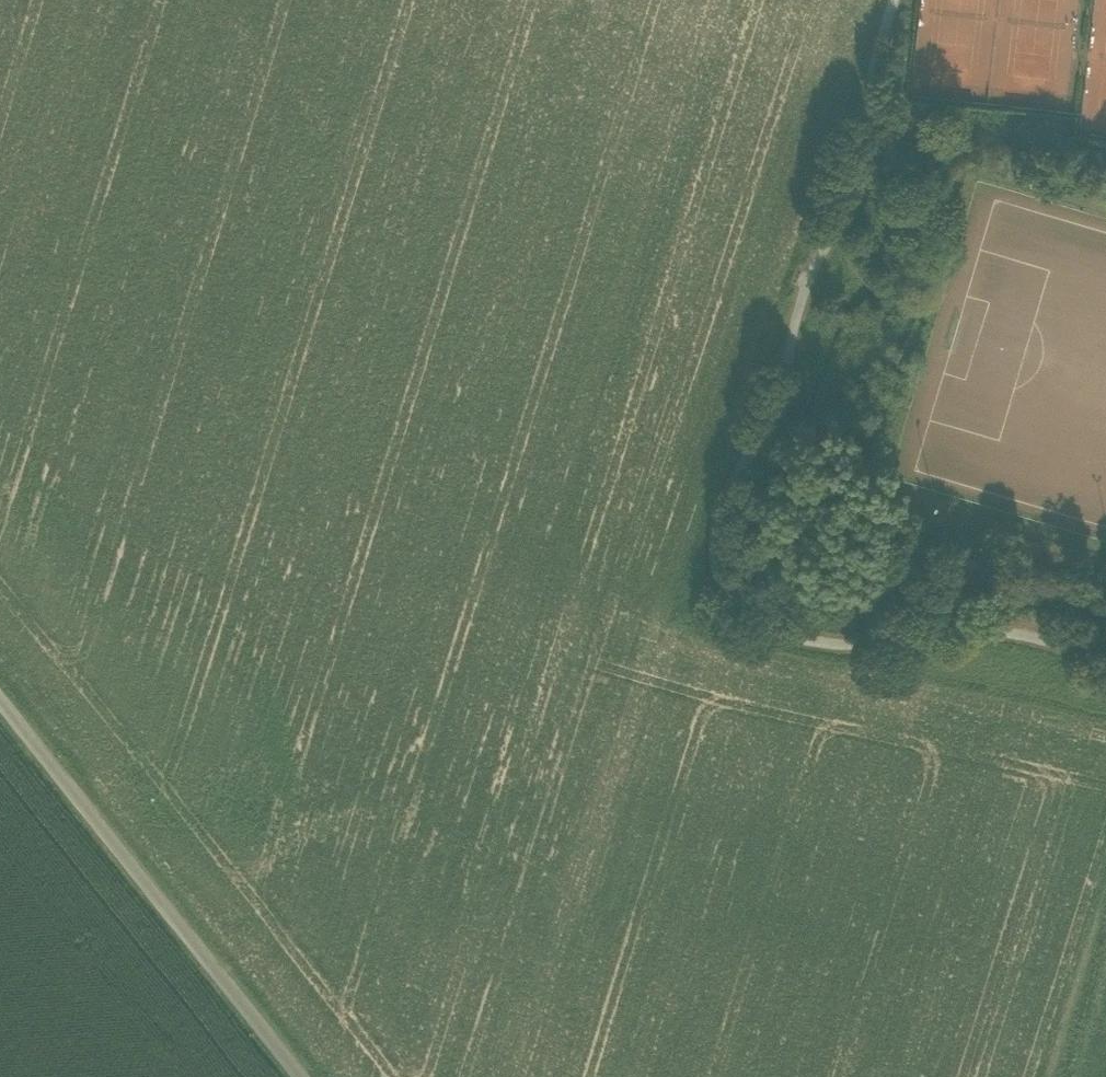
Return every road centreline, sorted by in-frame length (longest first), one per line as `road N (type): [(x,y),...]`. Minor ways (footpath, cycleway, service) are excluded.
road 1 (unclassified): [(301,1076),(0,701)]

